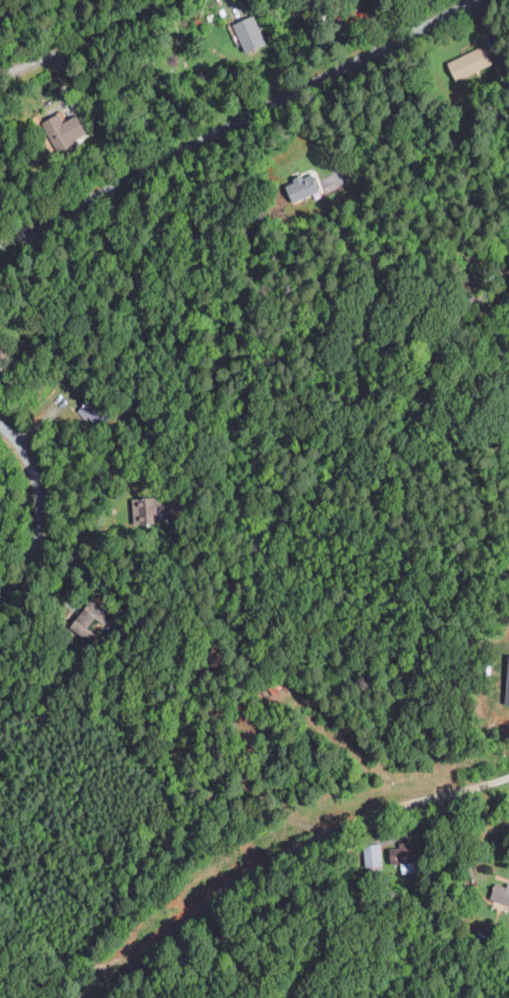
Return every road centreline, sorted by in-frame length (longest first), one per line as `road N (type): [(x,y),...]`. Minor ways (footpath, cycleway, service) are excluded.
road 1 (residential): [(475,0),(70,210),(0,266)]
road 2 (residential): [(109,997),(129,969),(196,910),(269,860),(398,806),(508,776)]
road 3 (residential): [(0,421),(28,458),(40,502),(34,547),(0,604)]
road 4 (residential): [(174,0),(0,78)]

